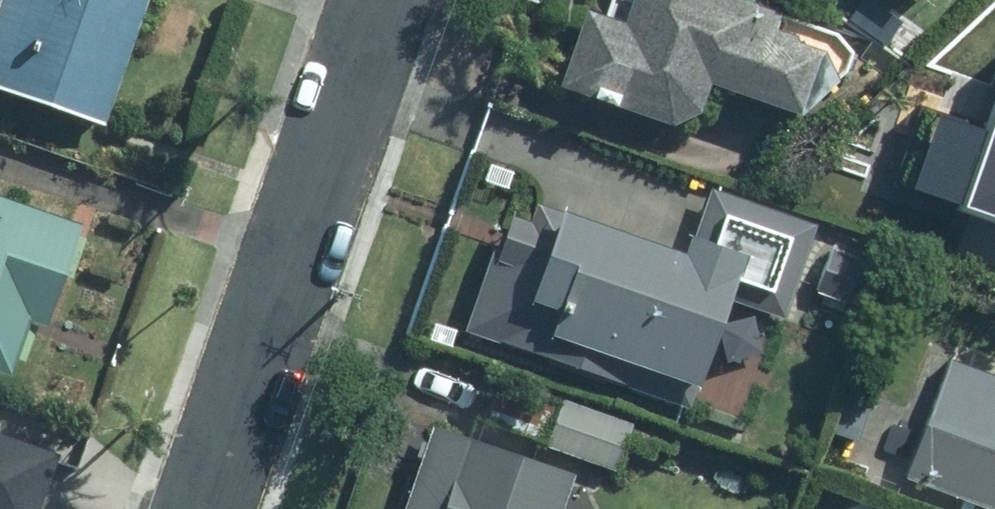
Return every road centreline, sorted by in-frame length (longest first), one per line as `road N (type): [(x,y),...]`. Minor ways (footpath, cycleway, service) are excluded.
road 1 (residential): [(377,0),(198,508)]

